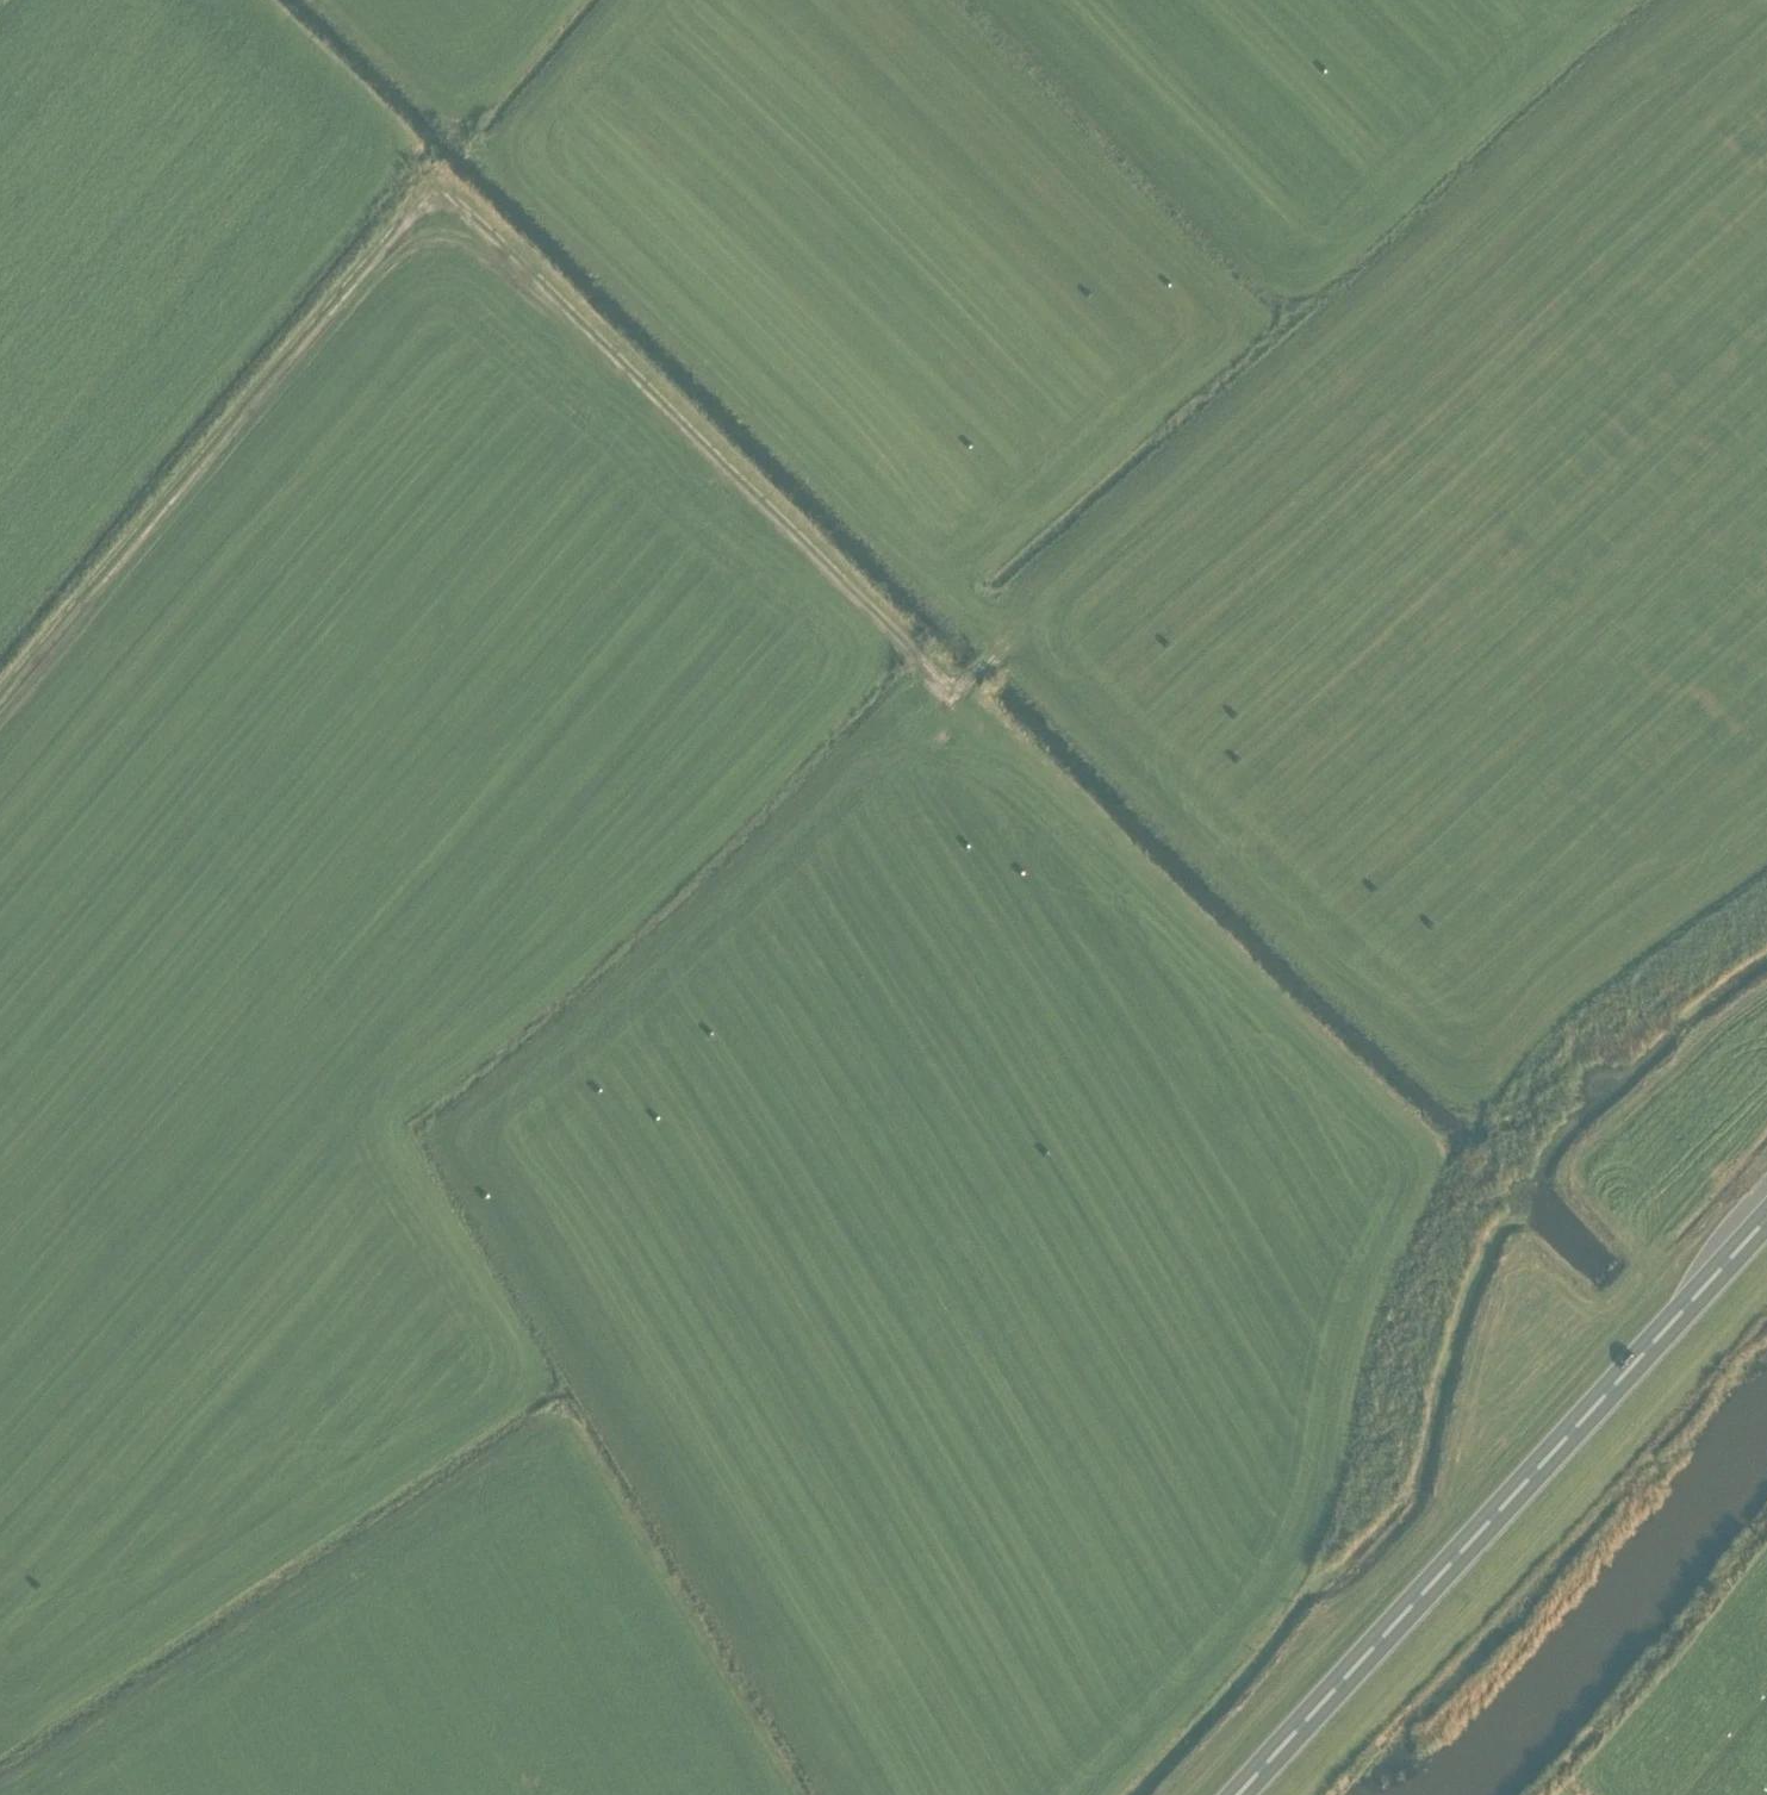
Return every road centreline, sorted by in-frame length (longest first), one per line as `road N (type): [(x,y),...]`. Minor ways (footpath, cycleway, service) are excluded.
road 1 (trunk): [(1243,1794),(1766,1221)]

